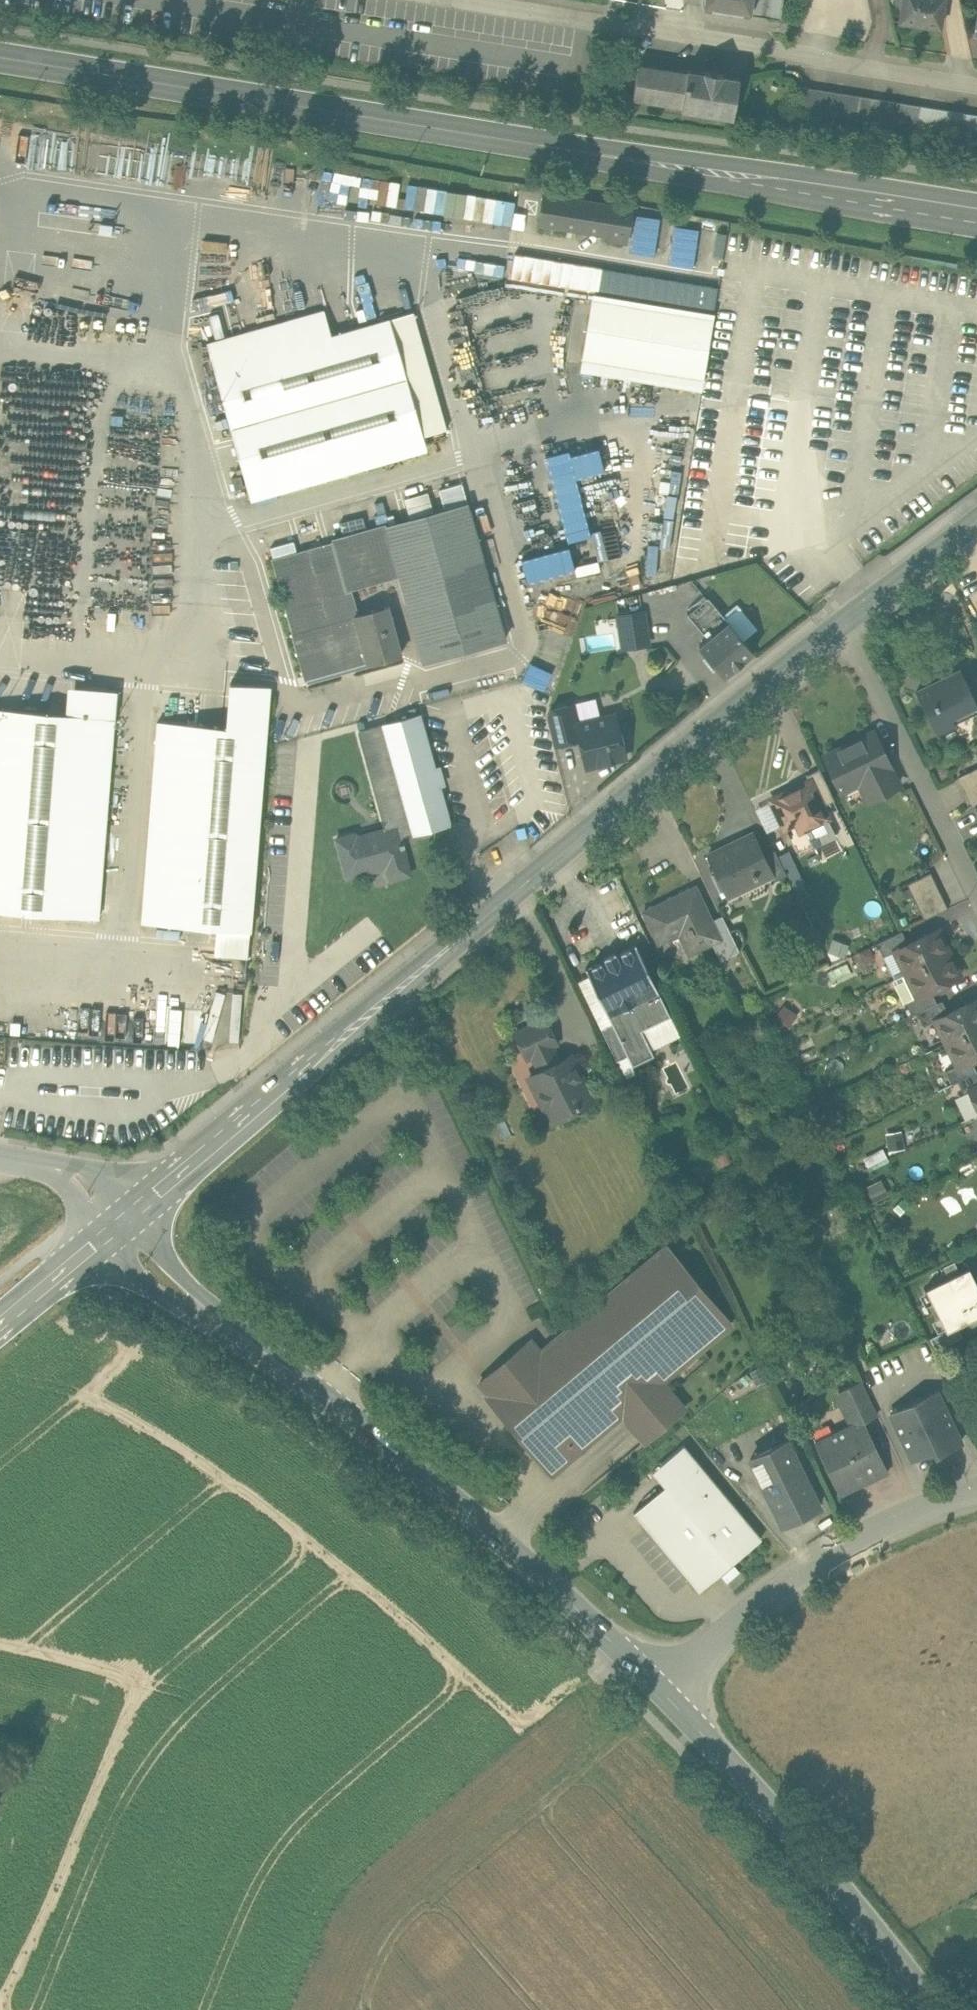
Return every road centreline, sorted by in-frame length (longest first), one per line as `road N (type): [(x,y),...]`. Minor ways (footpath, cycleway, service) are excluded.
road 1 (secondary): [(119,1222),(846,619)]
road 2 (secondary): [(662,1690),(501,1538),(164,1274),(119,1222)]
road 3 (secondary): [(696,168),(0,55)]
road 4 (unclassified): [(976,83),(470,0)]
road 5 (secondary): [(932,2009),(789,1823),(662,1690)]
road 6 (unclassified): [(662,1690),(831,1560),(915,1515),(976,1499)]
road 7 (residential): [(846,619),(976,895)]
road 8 (secondary): [(976,217),(696,168)]
road 9 (secondary): [(846,619),(976,521)]
road 10 (secondary): [(0,1325),(119,1222)]
road 11 (unclassified): [(119,1222),(71,1170),(0,1158)]

